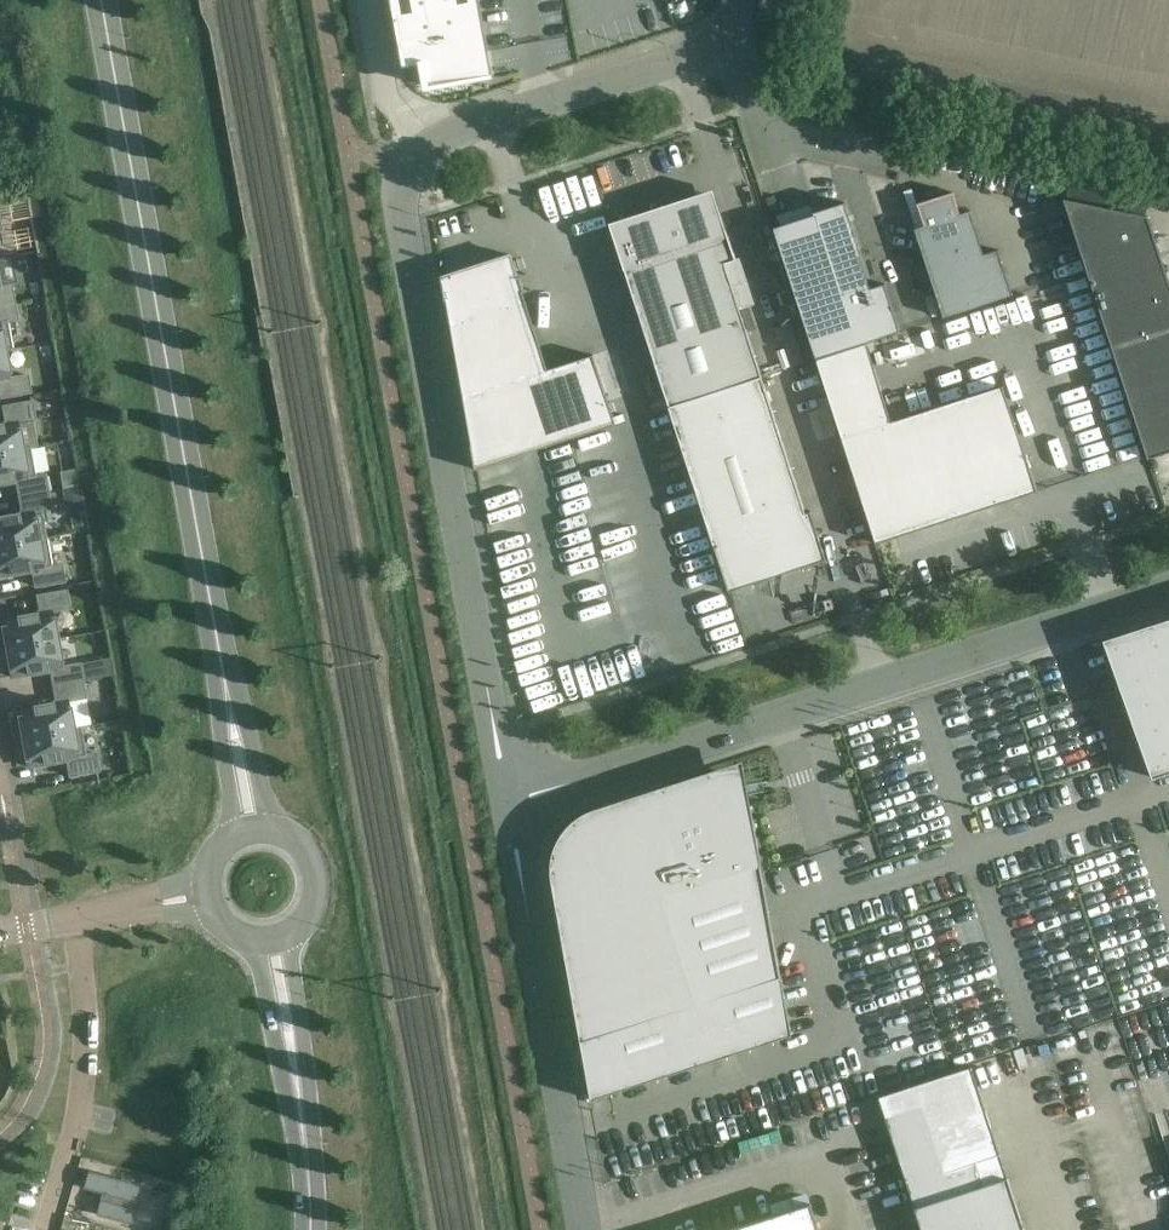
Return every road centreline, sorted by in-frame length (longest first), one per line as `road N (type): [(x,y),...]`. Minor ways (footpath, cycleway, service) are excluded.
road 1 (unclassified): [(1168,588),(508,802)]
road 2 (unclassified): [(421,153),(401,199),(508,802)]
road 3 (tertiary): [(100,0),(218,647)]
road 4 (unclassified): [(508,802),(586,1229)]
road 5 (unclassified): [(725,45),(451,131),(421,153)]
road 6 (residential): [(49,1229),(82,1097),(75,919)]
road 7 (tertiary): [(309,1177),(293,958),(297,926)]
road 8 (tertiary): [(249,936),(309,1177)]
road 9 (unclassified): [(899,165),(768,142),(725,45)]
road 10 (tertiary): [(218,647),(234,842)]
road 11 (tertiary): [(269,833),(218,647)]
road 12 (unclassified): [(373,0),(395,106),(421,153)]
road 13 (residential): [(75,919),(211,891)]
road 14 (tertiary): [(297,926),(315,880),(293,842),(269,833)]

